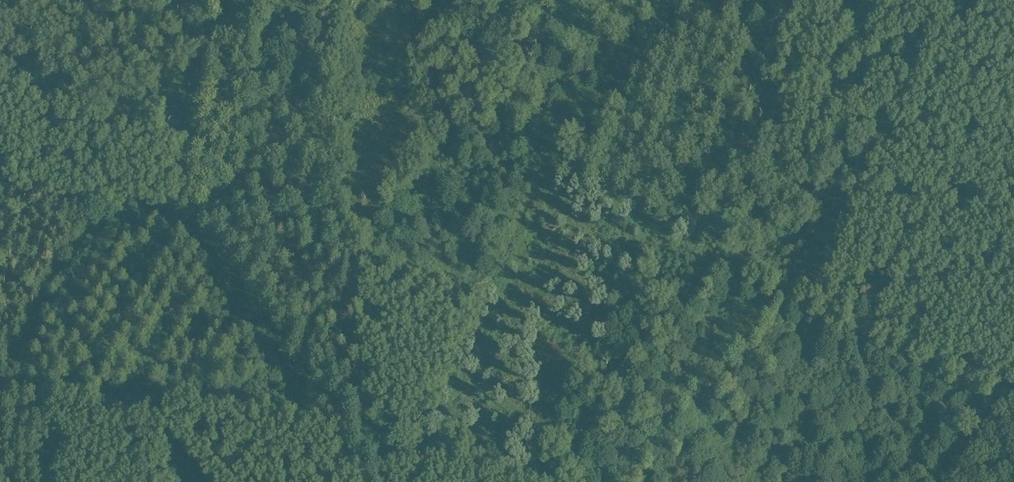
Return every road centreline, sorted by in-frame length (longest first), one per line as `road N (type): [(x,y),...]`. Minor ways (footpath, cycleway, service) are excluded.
road 1 (track): [(0,95),(171,140),(170,190),(179,218),(301,383),(346,481)]
road 2 (track): [(1013,233),(841,211)]

